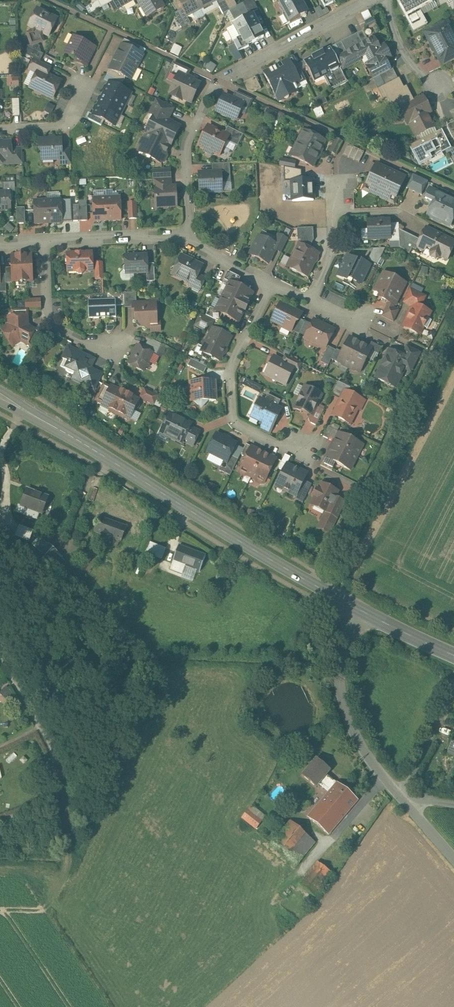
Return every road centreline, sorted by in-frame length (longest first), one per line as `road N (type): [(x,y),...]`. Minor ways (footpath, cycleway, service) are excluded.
road 1 (secondary): [(361,610),(0,396)]
road 2 (track): [(313,585),(453,311)]
road 3 (residential): [(273,282),(230,365),(237,426),(358,489)]
road 4 (residential): [(361,610),(343,648),(346,705),(366,752),(408,804)]
road 5 (residential): [(369,0),(218,81)]
road 6 (residential): [(183,239),(185,144),(218,81)]
road 7 (residential): [(42,241),(47,313),(55,327),(112,348)]
road 8 (residential): [(42,241),(183,239)]
road 9 (residential): [(310,302),(425,353)]

